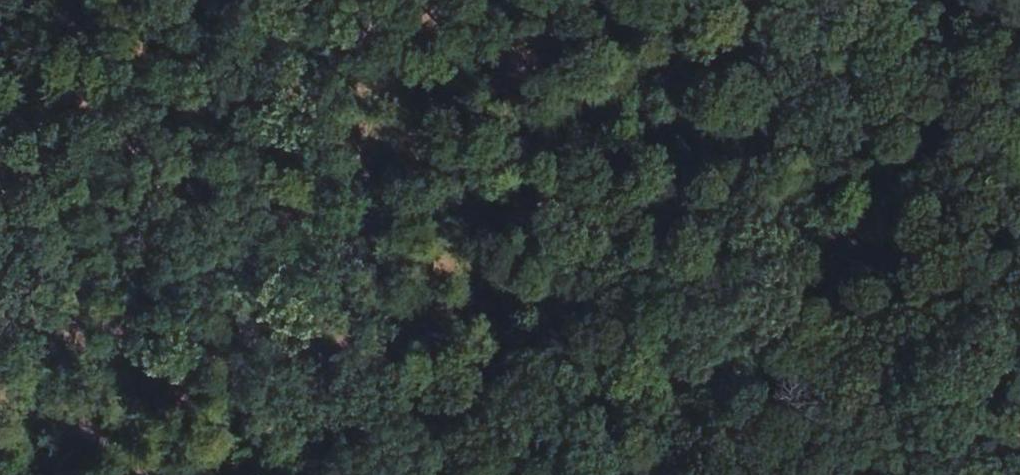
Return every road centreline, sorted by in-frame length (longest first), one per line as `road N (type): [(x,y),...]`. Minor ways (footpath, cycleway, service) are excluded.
road 1 (track): [(757,0),(389,474)]
road 2 (track): [(123,474),(0,393)]

